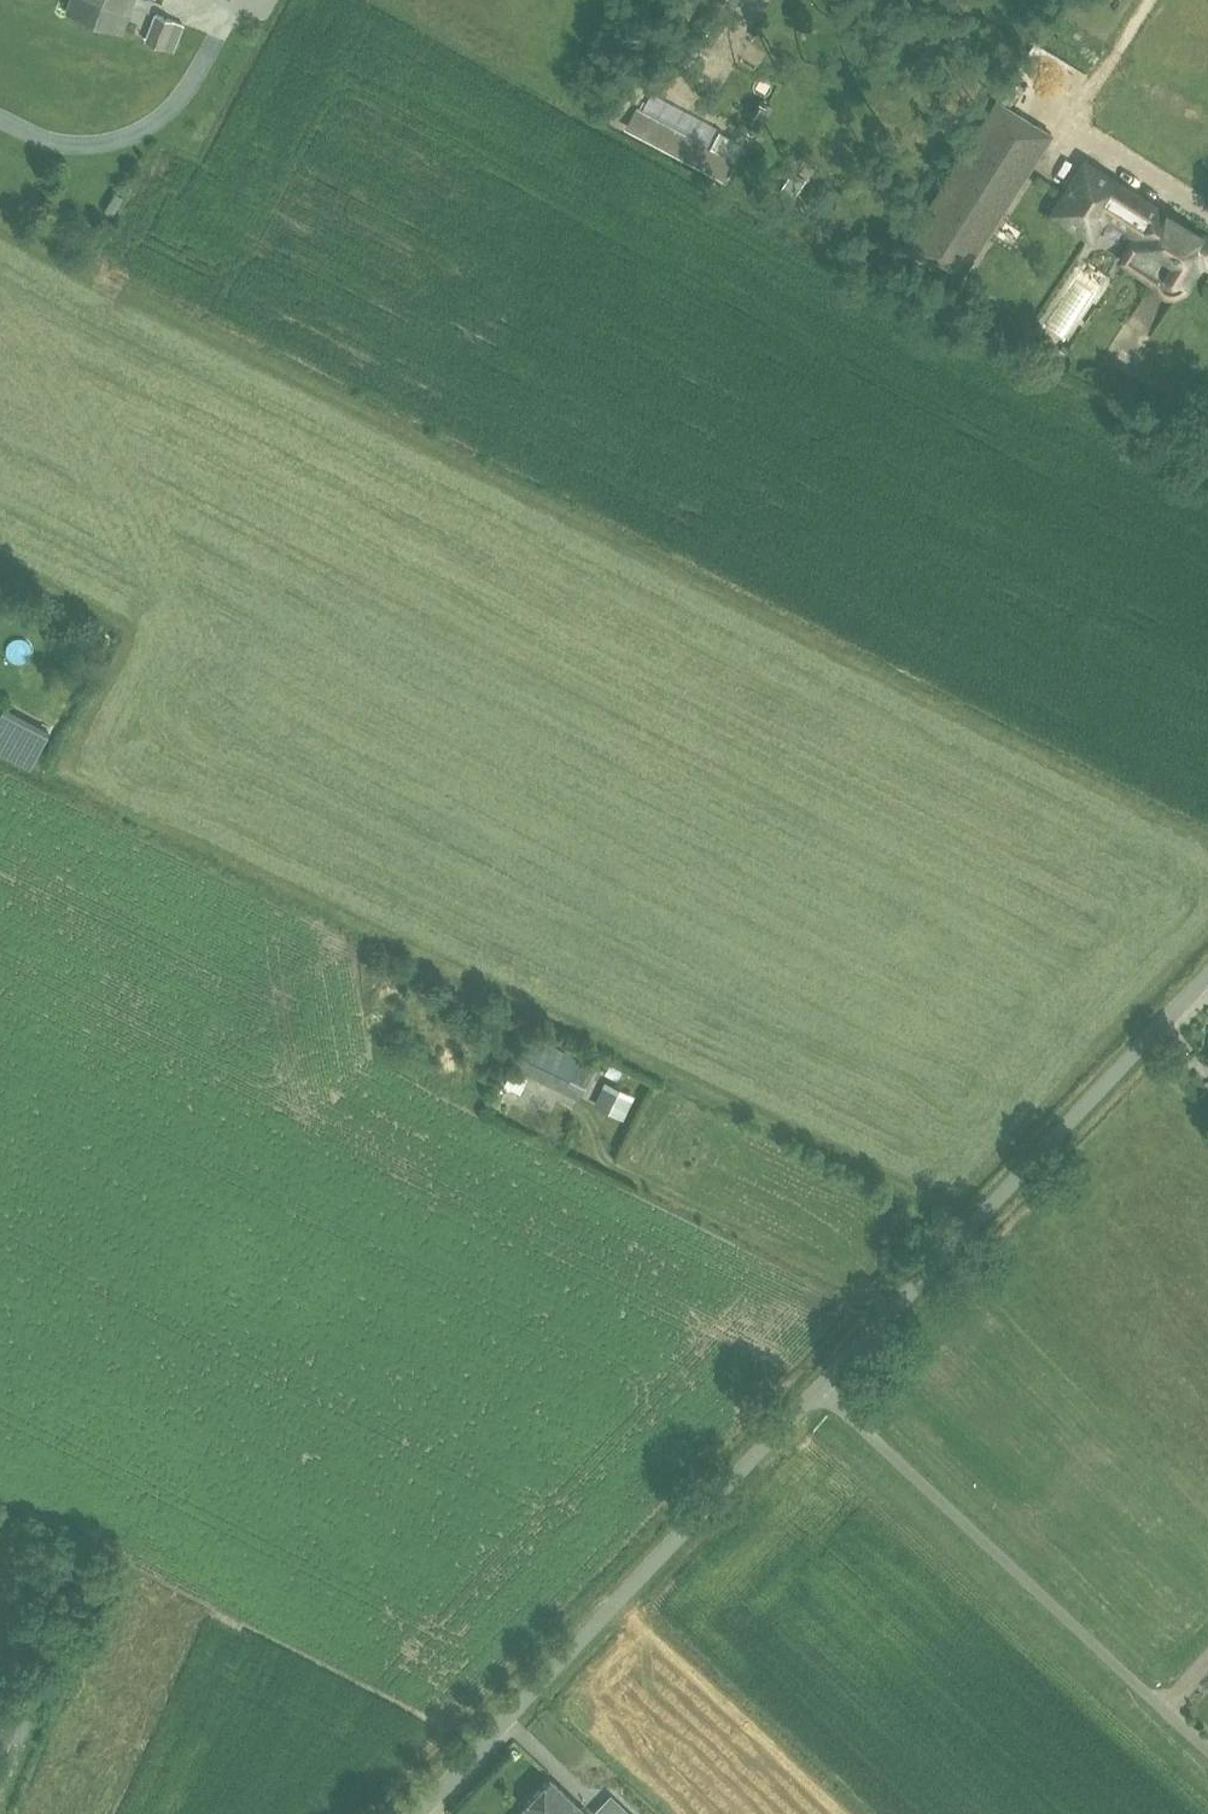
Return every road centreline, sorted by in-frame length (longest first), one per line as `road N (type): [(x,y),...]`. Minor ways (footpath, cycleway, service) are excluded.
road 1 (unclassified): [(419,1813),(1207,981)]

